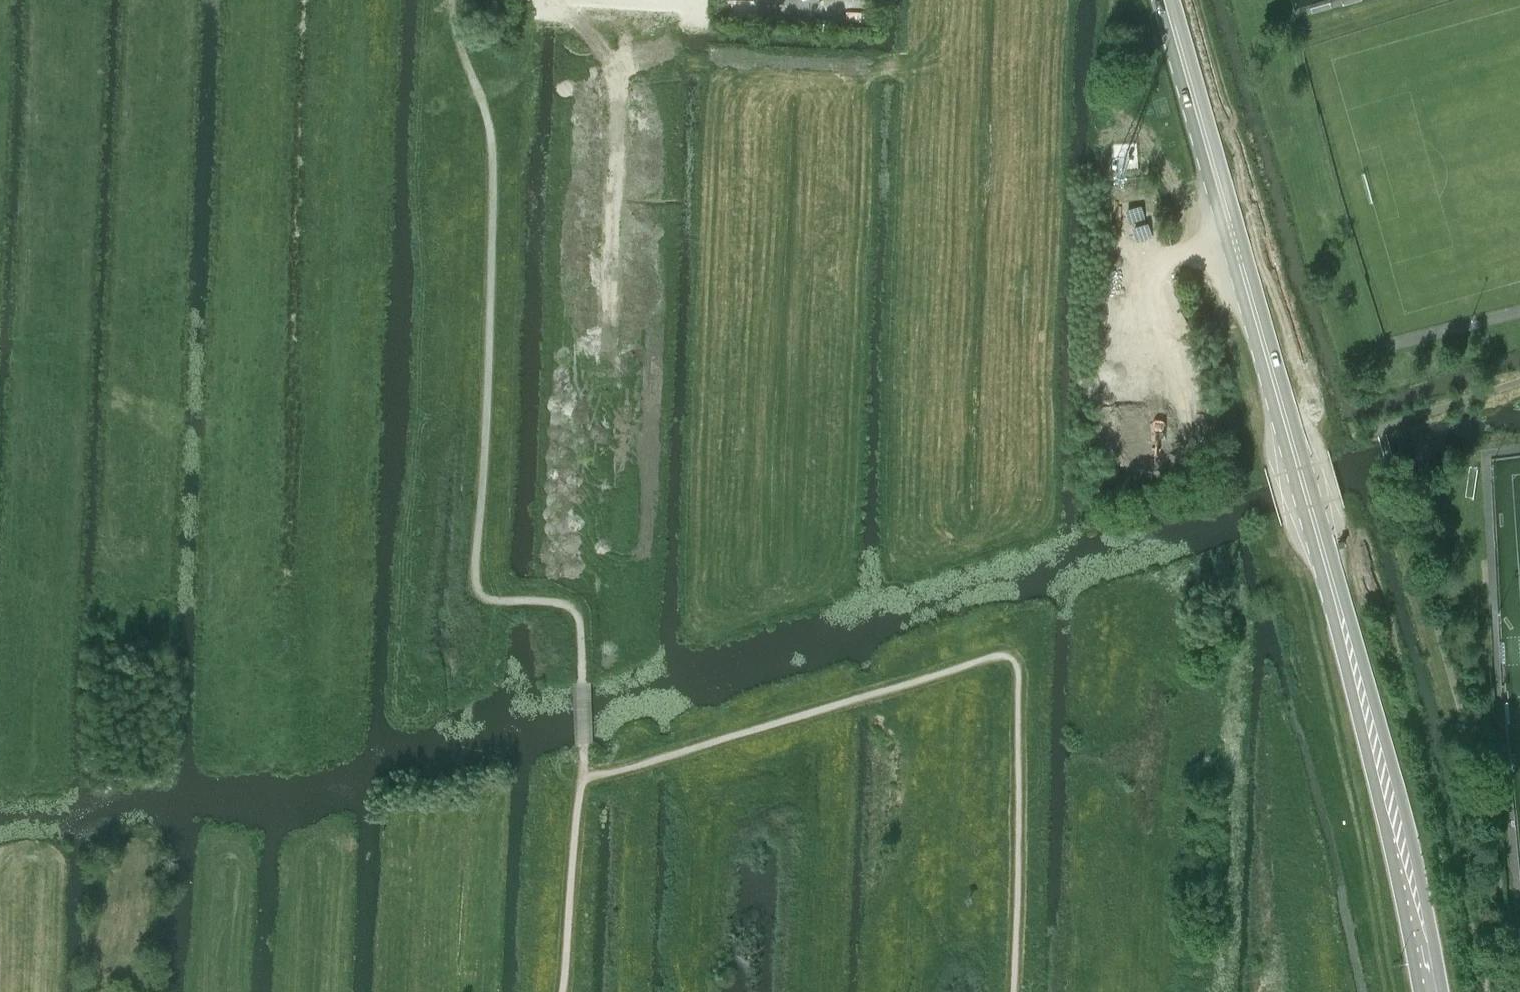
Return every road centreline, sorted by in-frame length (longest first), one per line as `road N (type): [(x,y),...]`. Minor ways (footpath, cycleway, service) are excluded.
road 1 (secondary): [(1431,991),(1388,790),(1289,437)]
road 2 (secondary): [(1165,0),(1289,437)]

